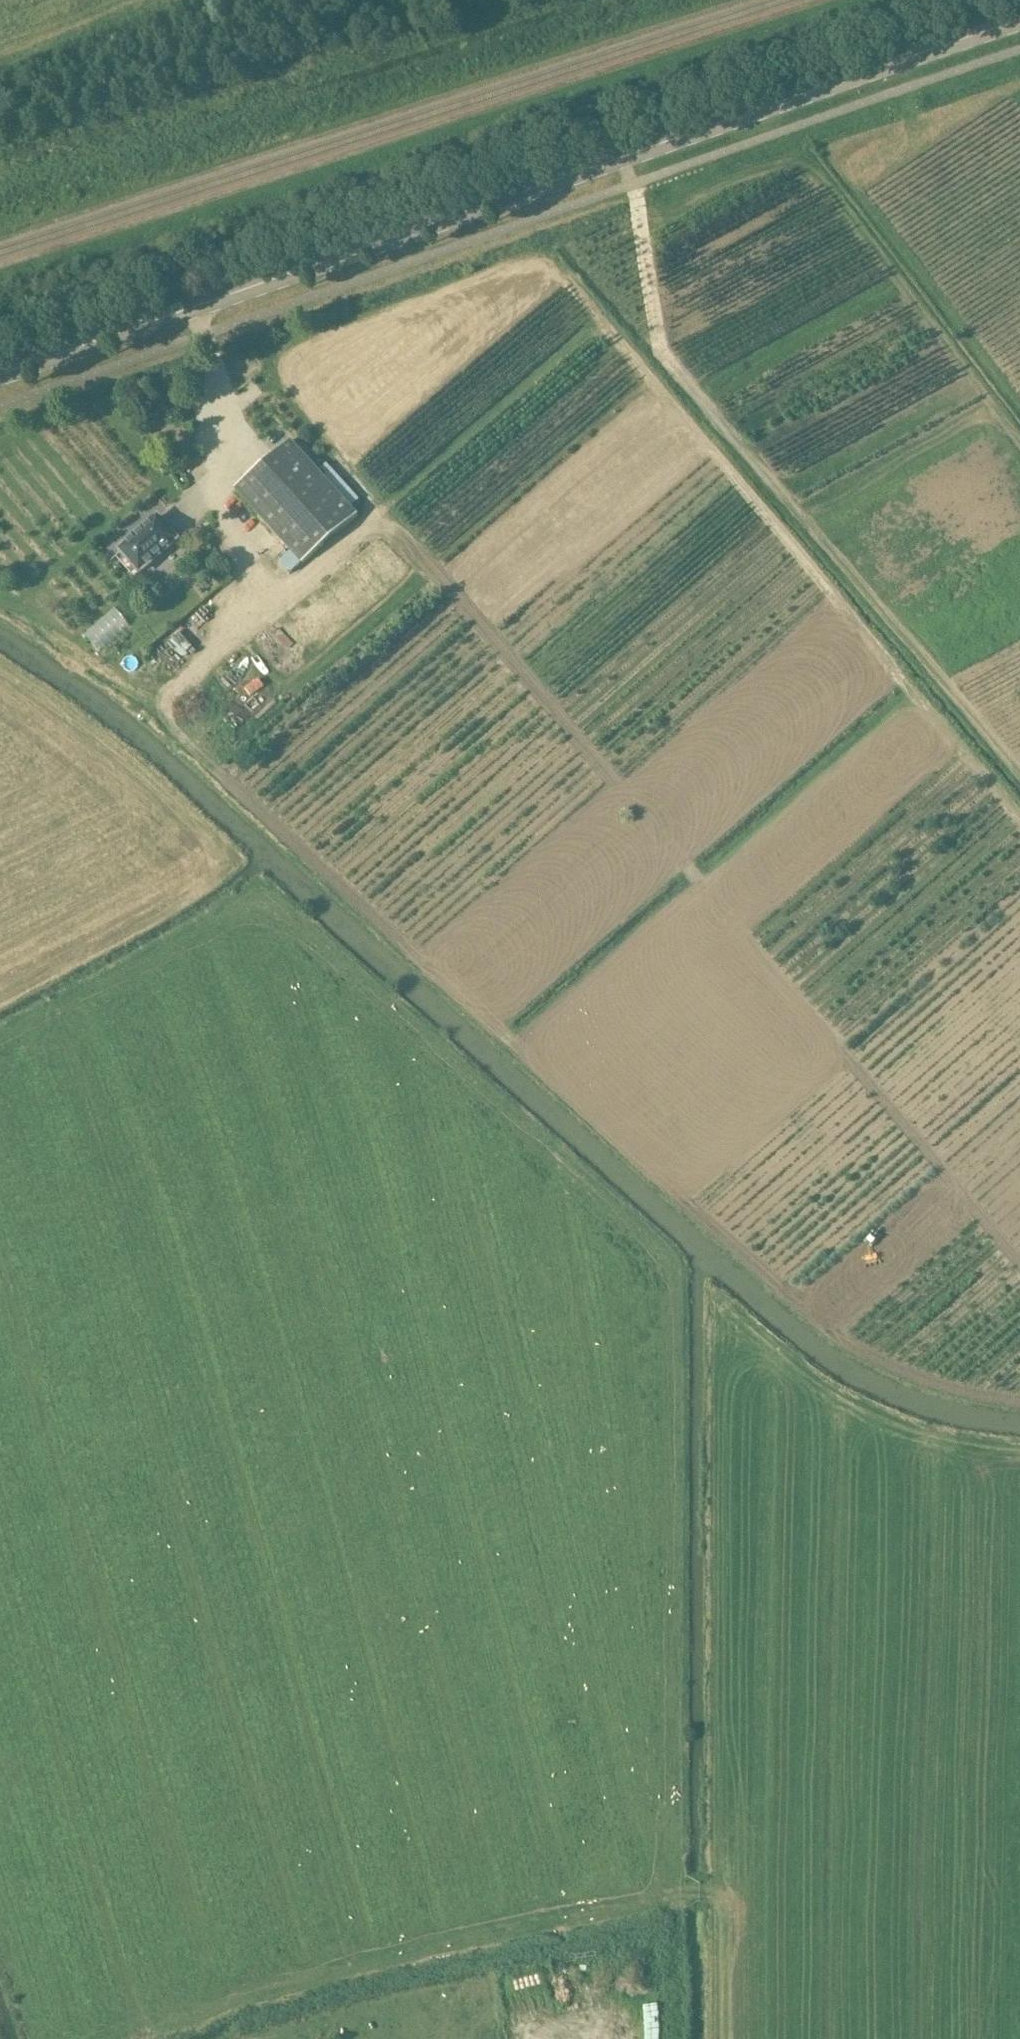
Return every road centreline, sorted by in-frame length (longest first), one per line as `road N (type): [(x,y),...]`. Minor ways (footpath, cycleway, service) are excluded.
road 1 (secondary): [(0,376),(1019,23)]

